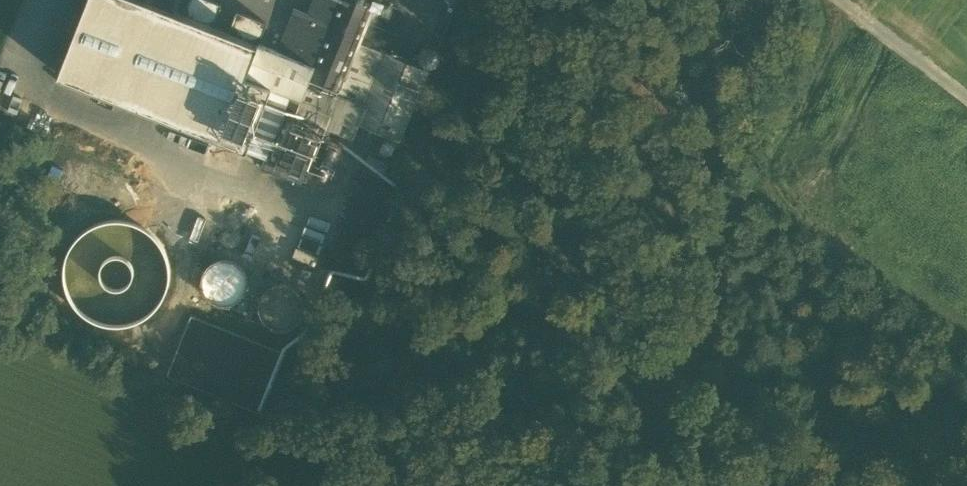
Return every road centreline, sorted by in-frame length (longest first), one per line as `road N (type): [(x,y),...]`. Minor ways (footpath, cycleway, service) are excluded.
road 1 (track): [(611,485),(750,178),(767,165),(848,6)]
road 2 (track): [(966,99),(848,6)]

